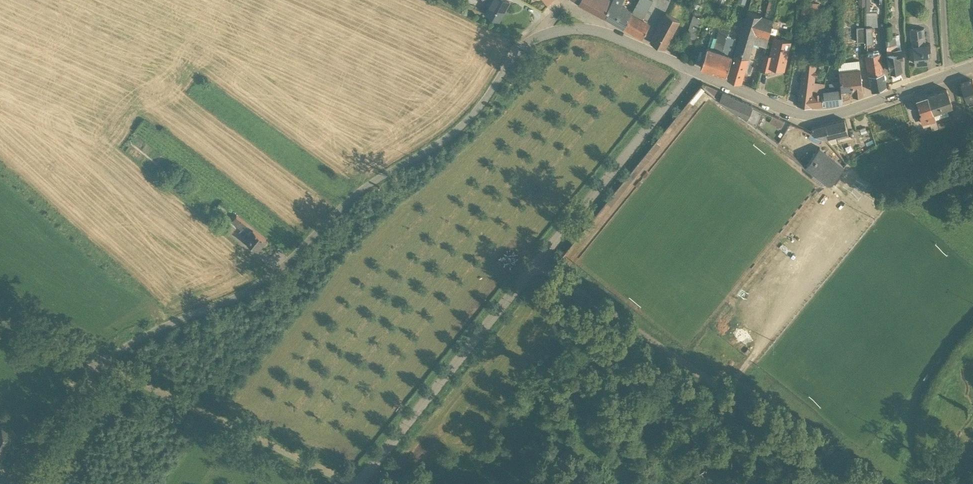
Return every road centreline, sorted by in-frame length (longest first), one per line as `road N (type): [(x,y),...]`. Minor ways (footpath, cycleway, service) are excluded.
road 1 (unclassified): [(525,44),(463,124),(358,193),(276,272),(139,339),(102,366)]
road 2 (unclassified): [(866,483),(537,262)]
road 3 (unclassified): [(357,483),(537,262)]
road 4 (residential): [(692,70),(811,116),(948,77)]
road 5 (unclassified): [(537,262),(692,70)]
road 6 (unclassified): [(102,366),(42,433),(16,483)]

